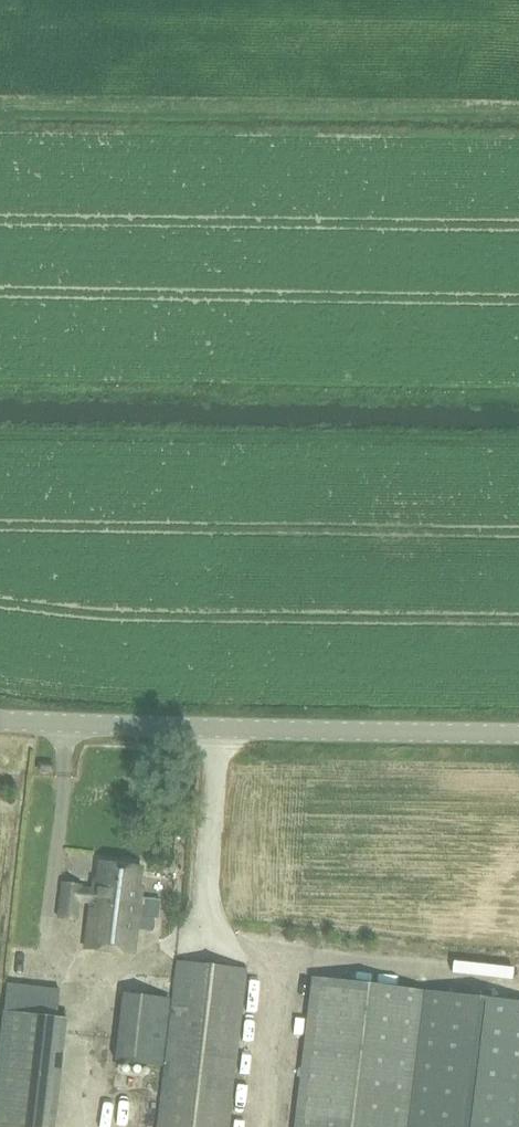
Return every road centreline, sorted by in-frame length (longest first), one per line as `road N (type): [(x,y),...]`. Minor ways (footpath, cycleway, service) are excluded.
road 1 (tertiary): [(518,733),(0,716)]

